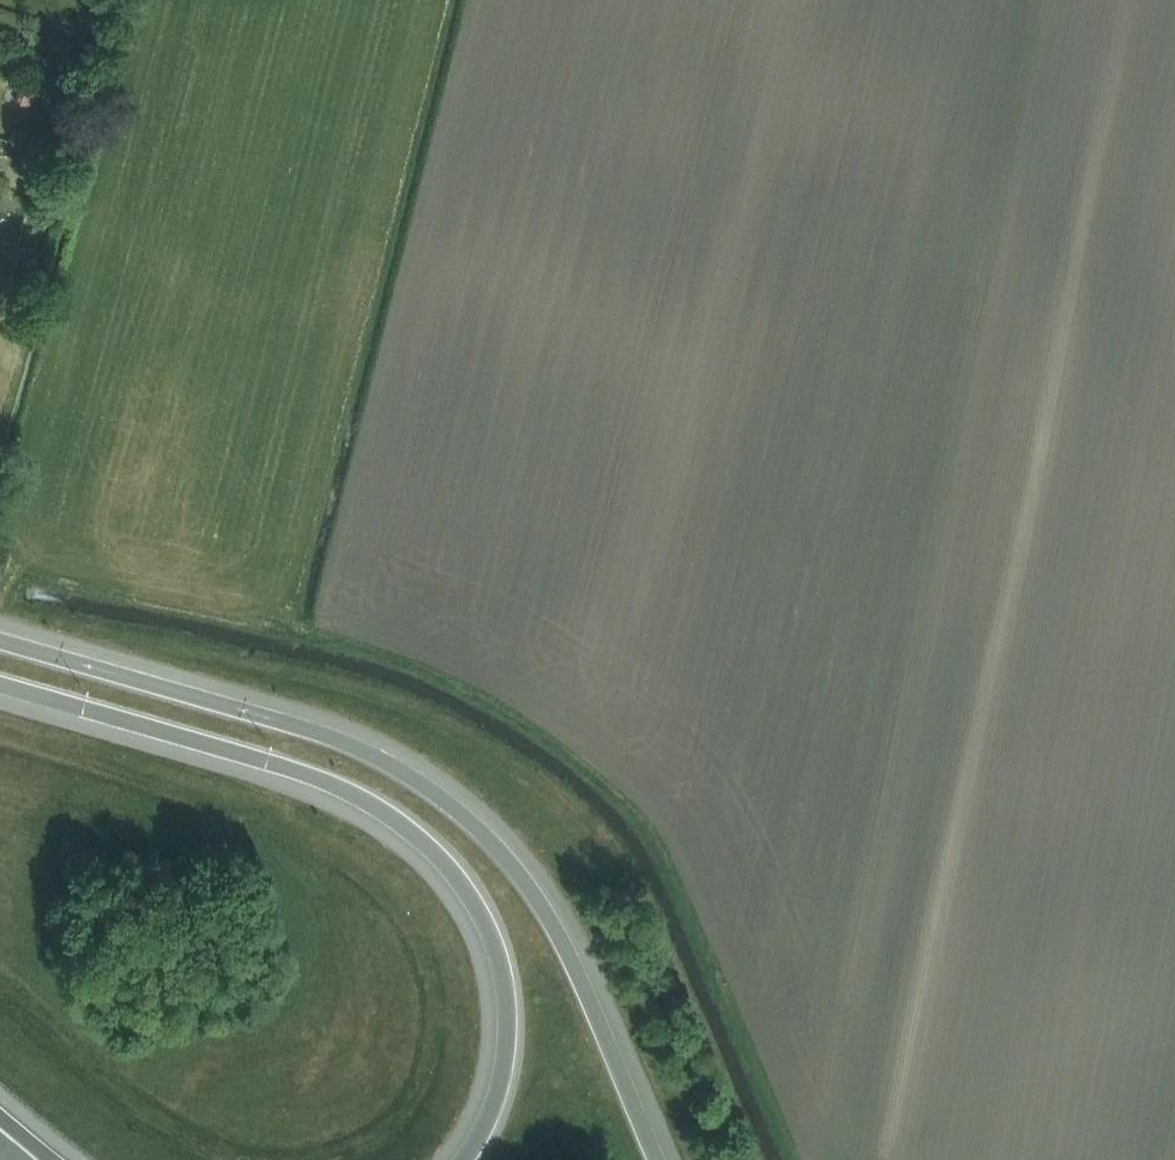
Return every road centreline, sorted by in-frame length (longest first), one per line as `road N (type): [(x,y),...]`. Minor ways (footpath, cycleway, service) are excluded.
road 1 (motorway): [(659,1159),(571,941),(485,825),(417,774),(344,740),(0,641)]
road 2 (motorway): [(0,692),(309,784),(375,815),(421,849),(467,899),(498,979),(499,1077),(465,1159)]

